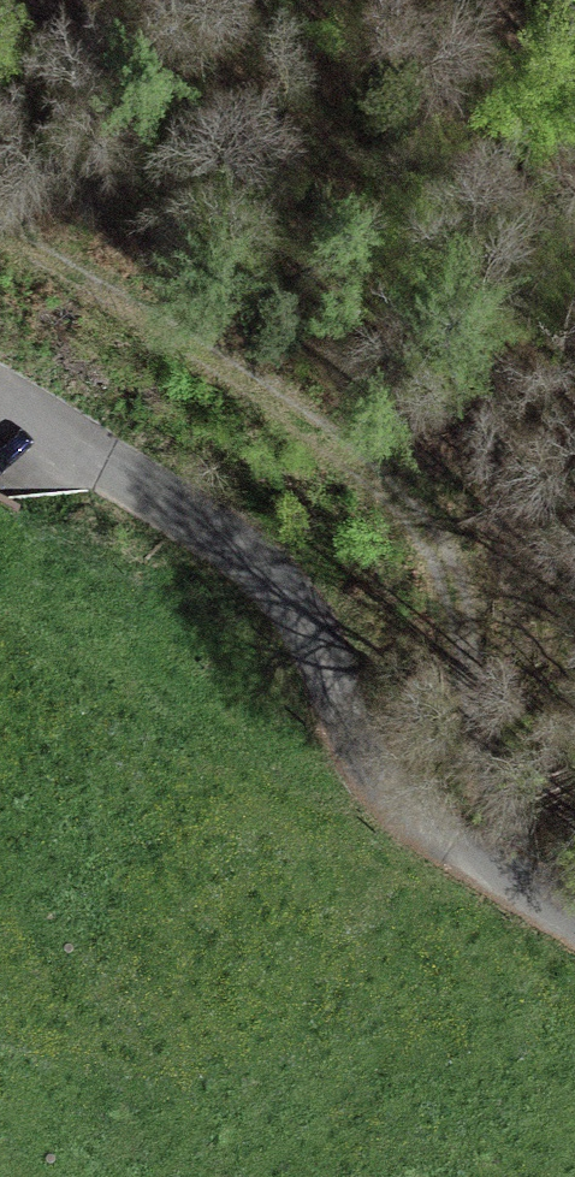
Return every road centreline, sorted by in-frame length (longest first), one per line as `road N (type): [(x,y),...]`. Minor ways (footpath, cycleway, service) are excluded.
road 1 (track): [(536,911),(523,736),(411,515),(170,317),(0,239)]
road 2 (unclassified): [(574,935),(417,838),(343,744),(285,605),(217,543),(0,418)]

